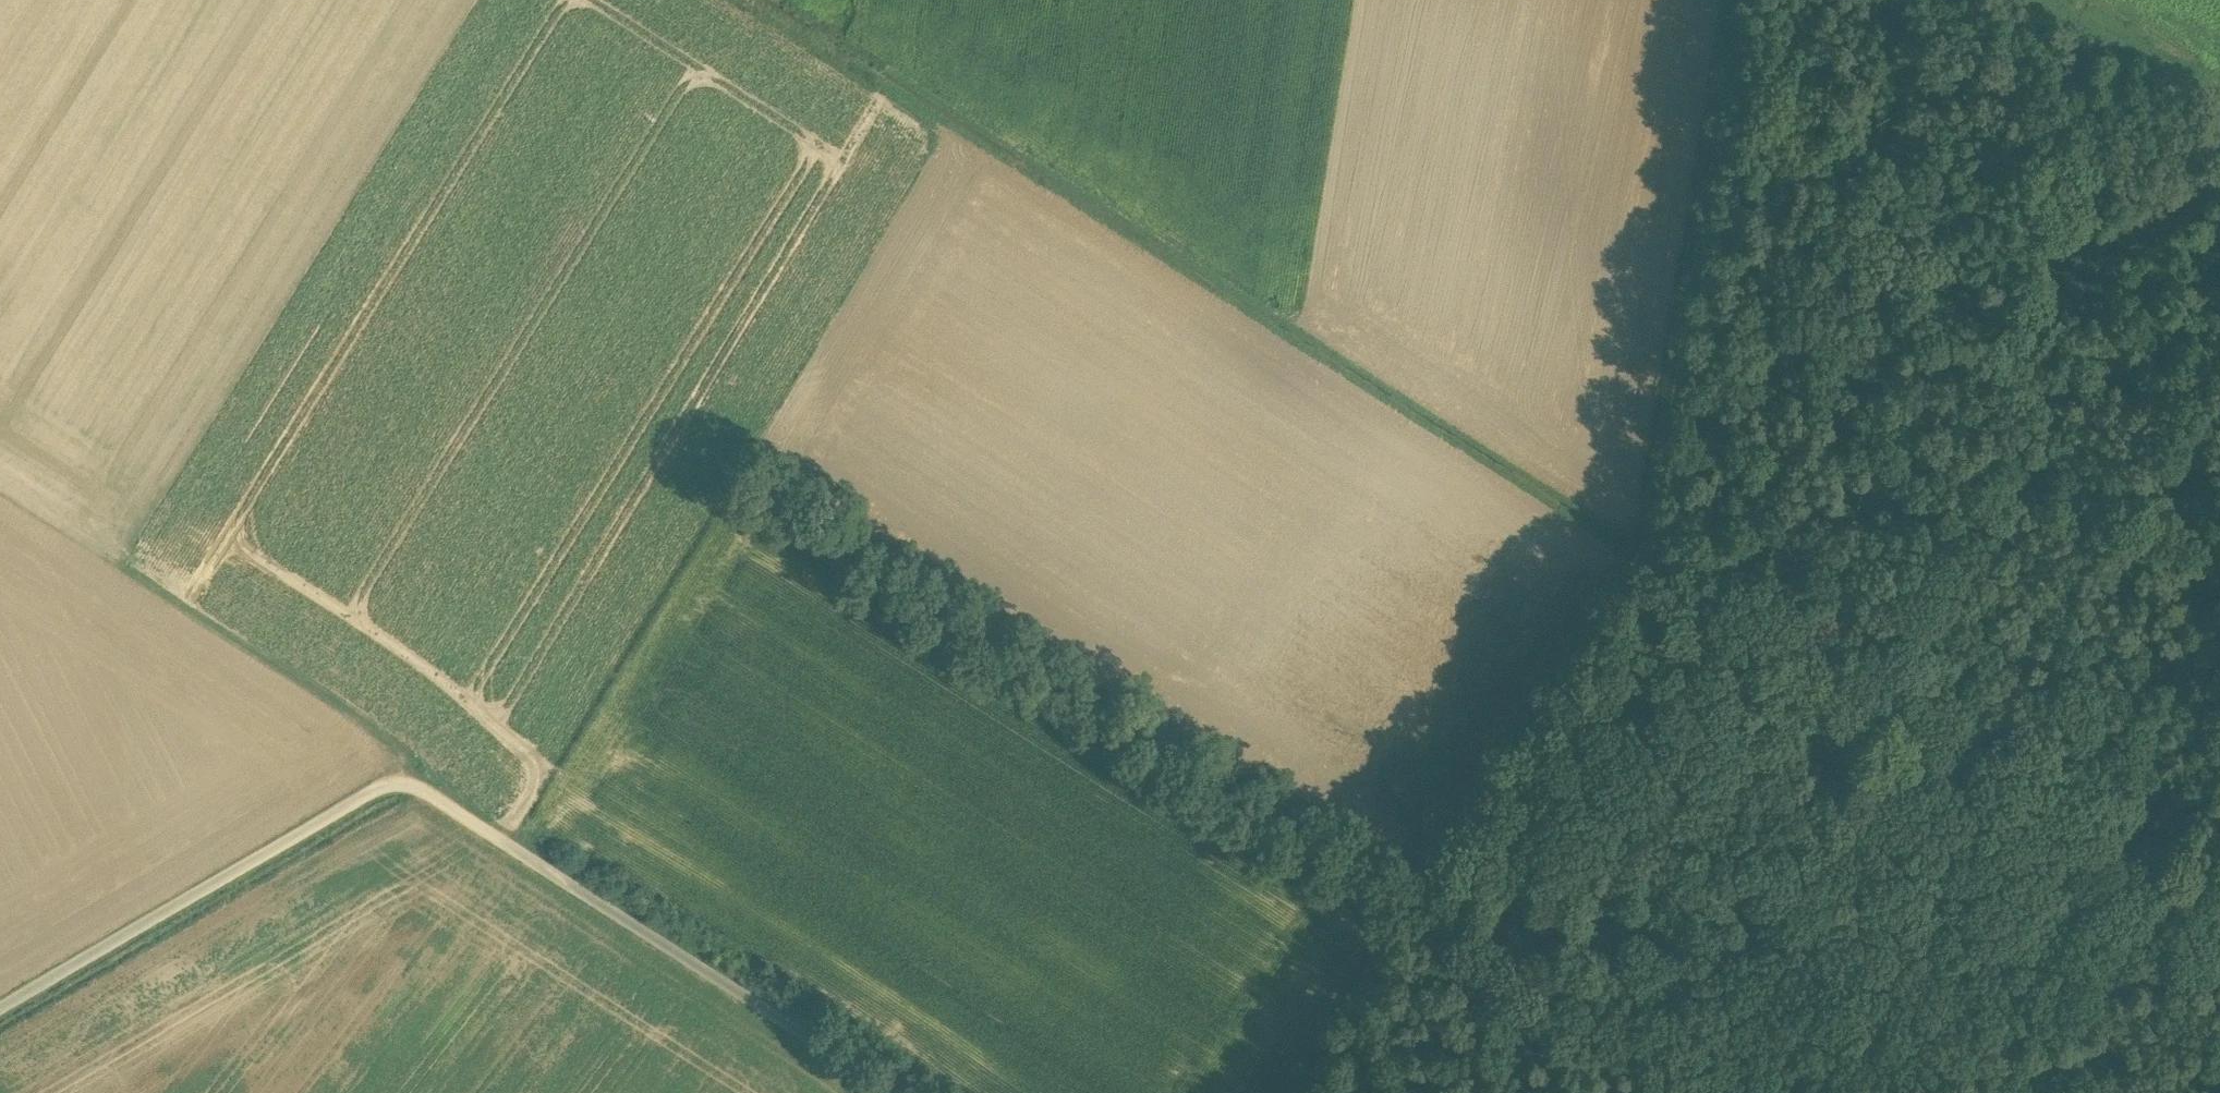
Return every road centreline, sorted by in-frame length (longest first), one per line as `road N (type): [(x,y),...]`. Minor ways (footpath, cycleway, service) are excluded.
road 1 (track): [(1309,1092),(1360,982),(1410,925),(1643,540),(1744,0)]
road 2 (track): [(0,1005),(423,762),(930,1092)]

